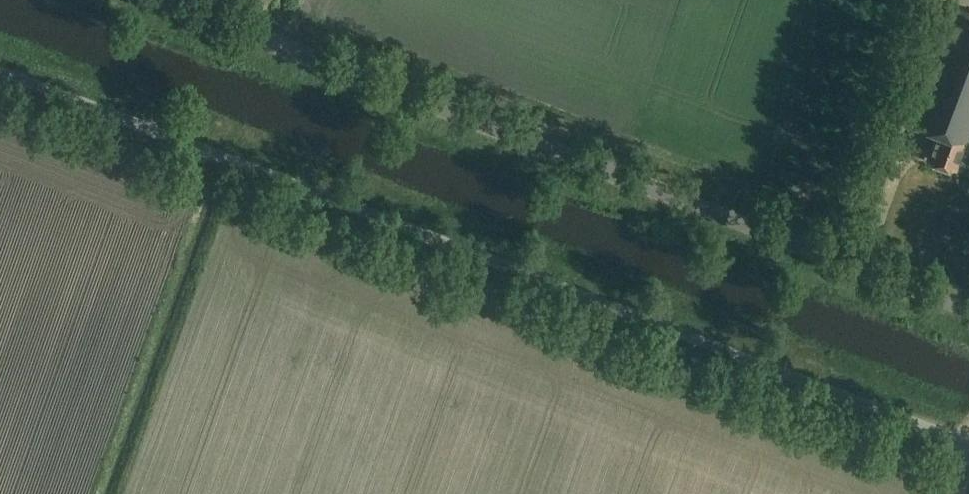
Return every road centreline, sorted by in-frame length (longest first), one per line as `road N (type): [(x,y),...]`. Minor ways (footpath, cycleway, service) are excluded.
road 1 (unclassified): [(968,445),(0,71)]
road 2 (unclassified): [(968,309),(159,0)]

